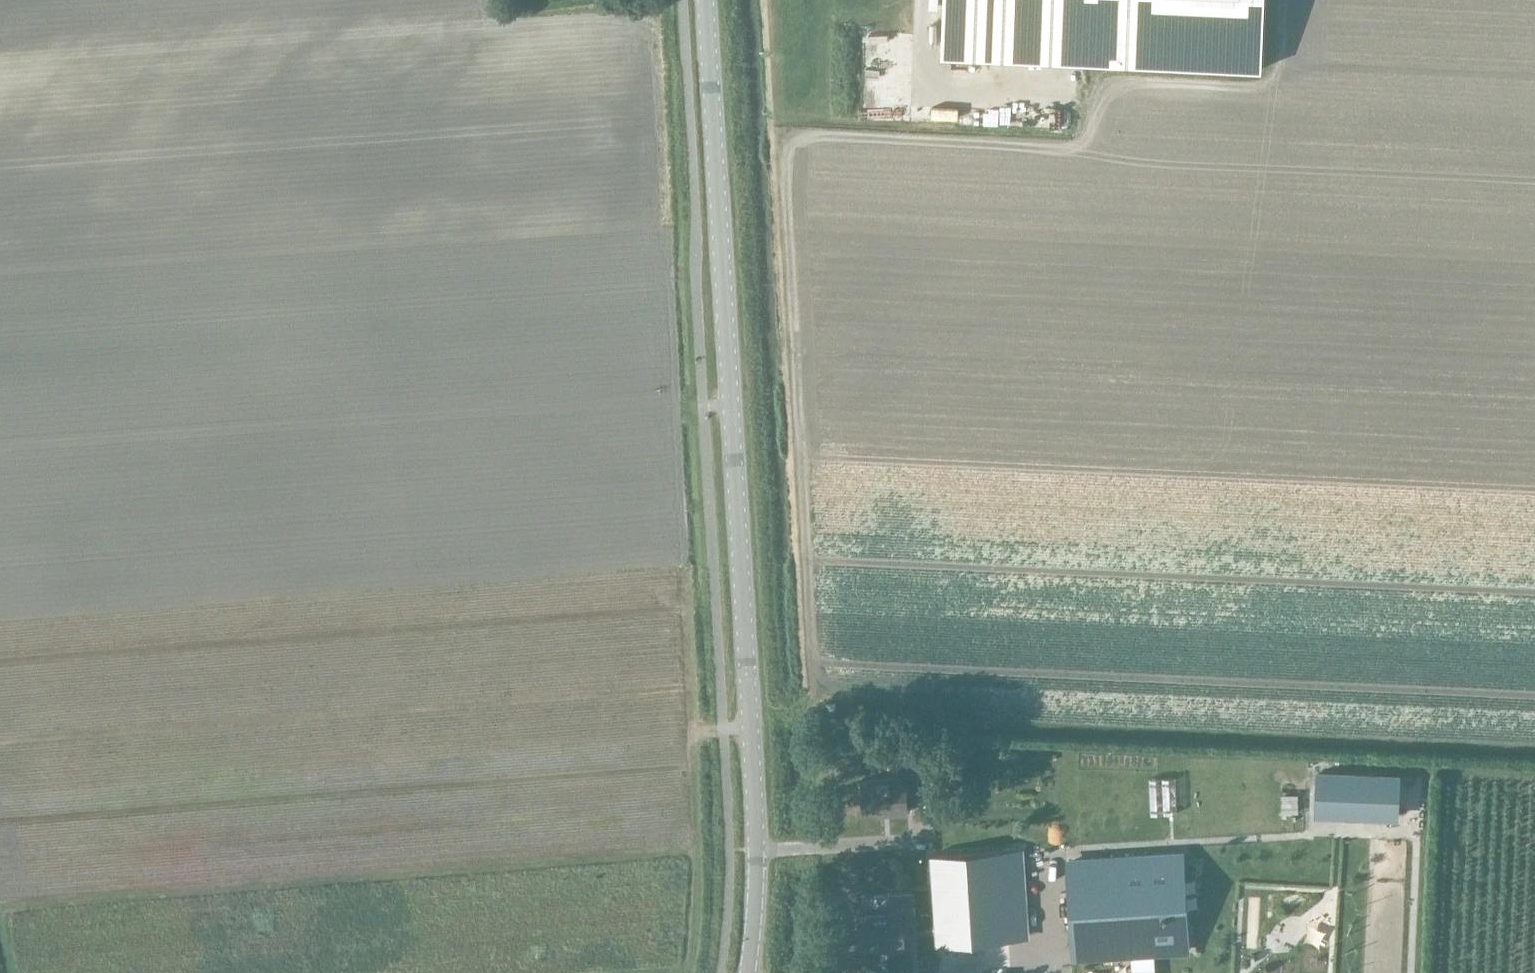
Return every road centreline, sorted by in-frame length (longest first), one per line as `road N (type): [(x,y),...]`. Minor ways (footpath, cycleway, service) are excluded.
road 1 (unclassified): [(749,972),(756,788),(707,0)]

